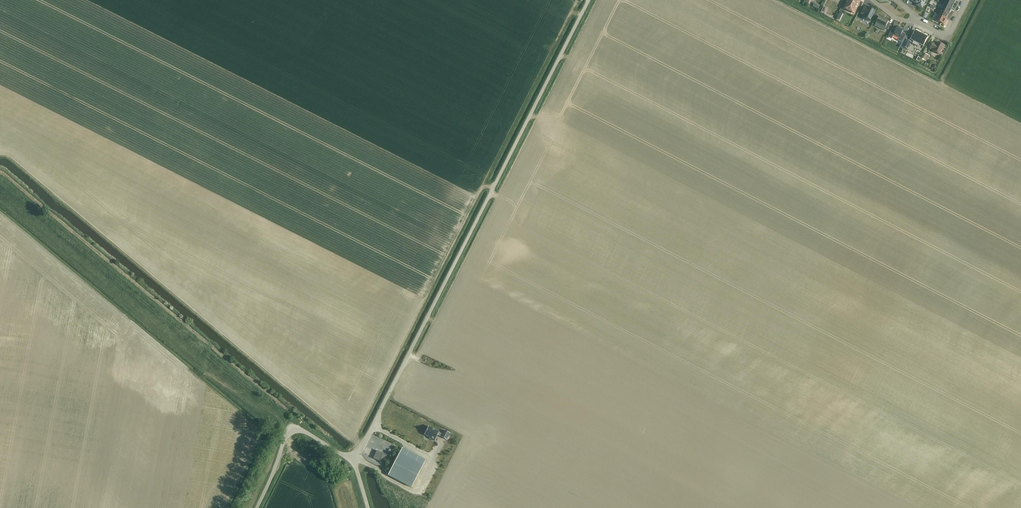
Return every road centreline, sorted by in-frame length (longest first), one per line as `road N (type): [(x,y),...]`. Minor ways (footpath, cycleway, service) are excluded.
road 1 (unclassified): [(356,460),(590,0)]
road 2 (track): [(290,430),(221,383),(0,200)]
road 3 (unclassified): [(356,460),(290,430),(258,507)]

